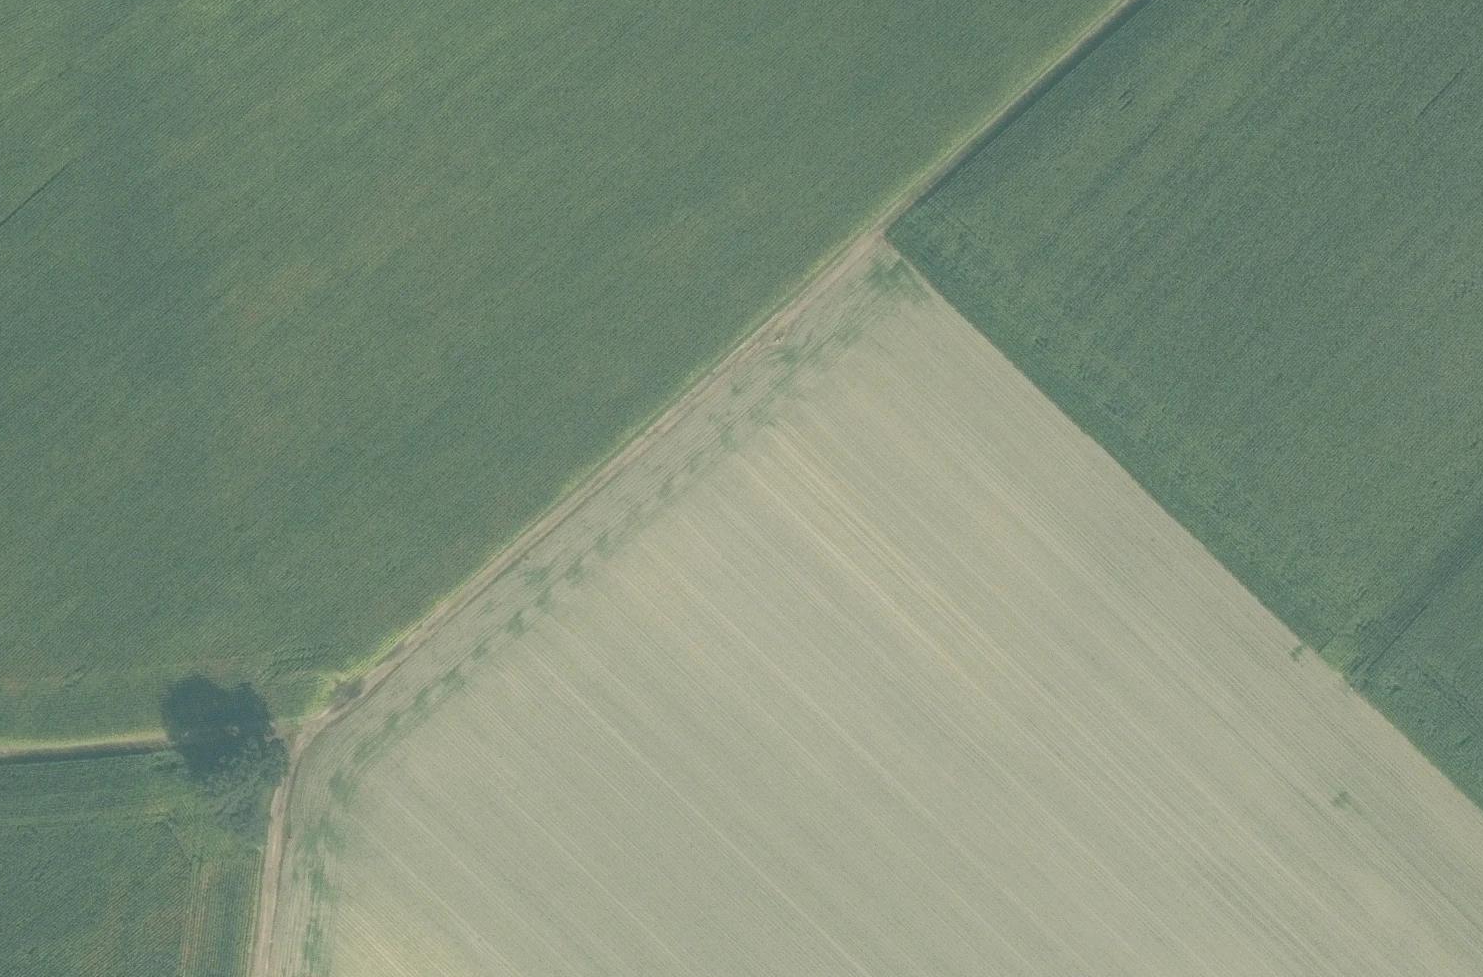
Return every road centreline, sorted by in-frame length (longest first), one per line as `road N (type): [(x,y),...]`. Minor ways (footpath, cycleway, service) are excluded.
road 1 (track): [(1133,0),(820,287),(297,742)]
road 2 (track): [(297,742),(253,732),(113,750),(0,752)]
road 3 (track): [(297,742),(257,976)]

